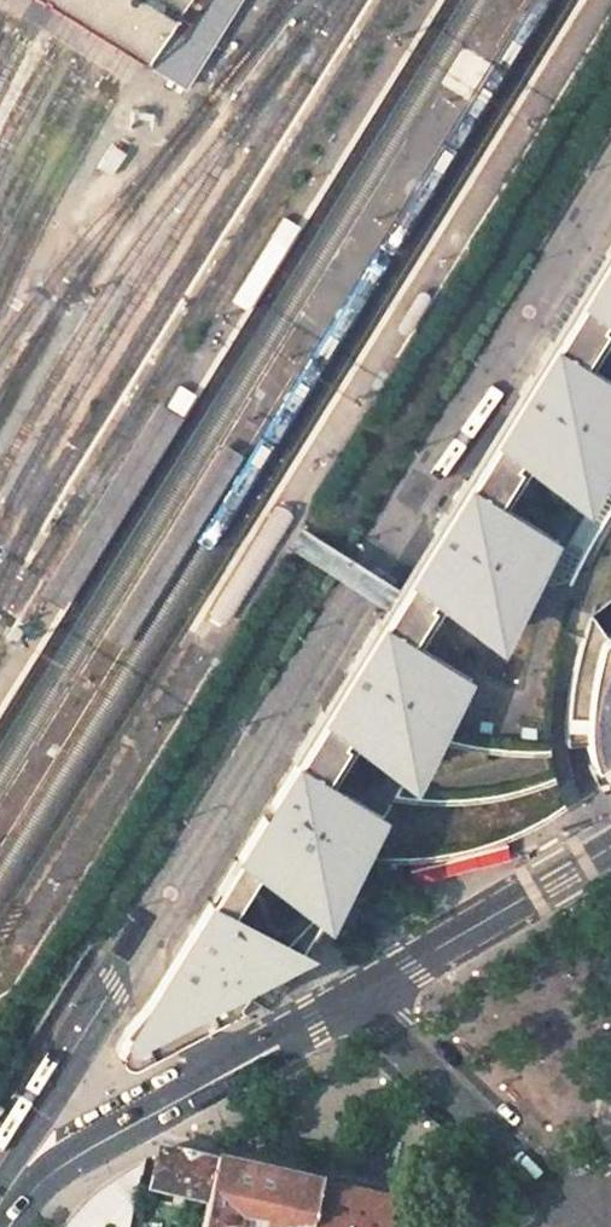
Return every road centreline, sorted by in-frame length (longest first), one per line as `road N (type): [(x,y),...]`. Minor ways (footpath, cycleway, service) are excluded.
road 1 (tertiary): [(12,1226),(44,1176),(358,993)]
road 2 (tertiary): [(358,993),(610,844)]
road 3 (tertiary): [(556,1205),(358,993)]

